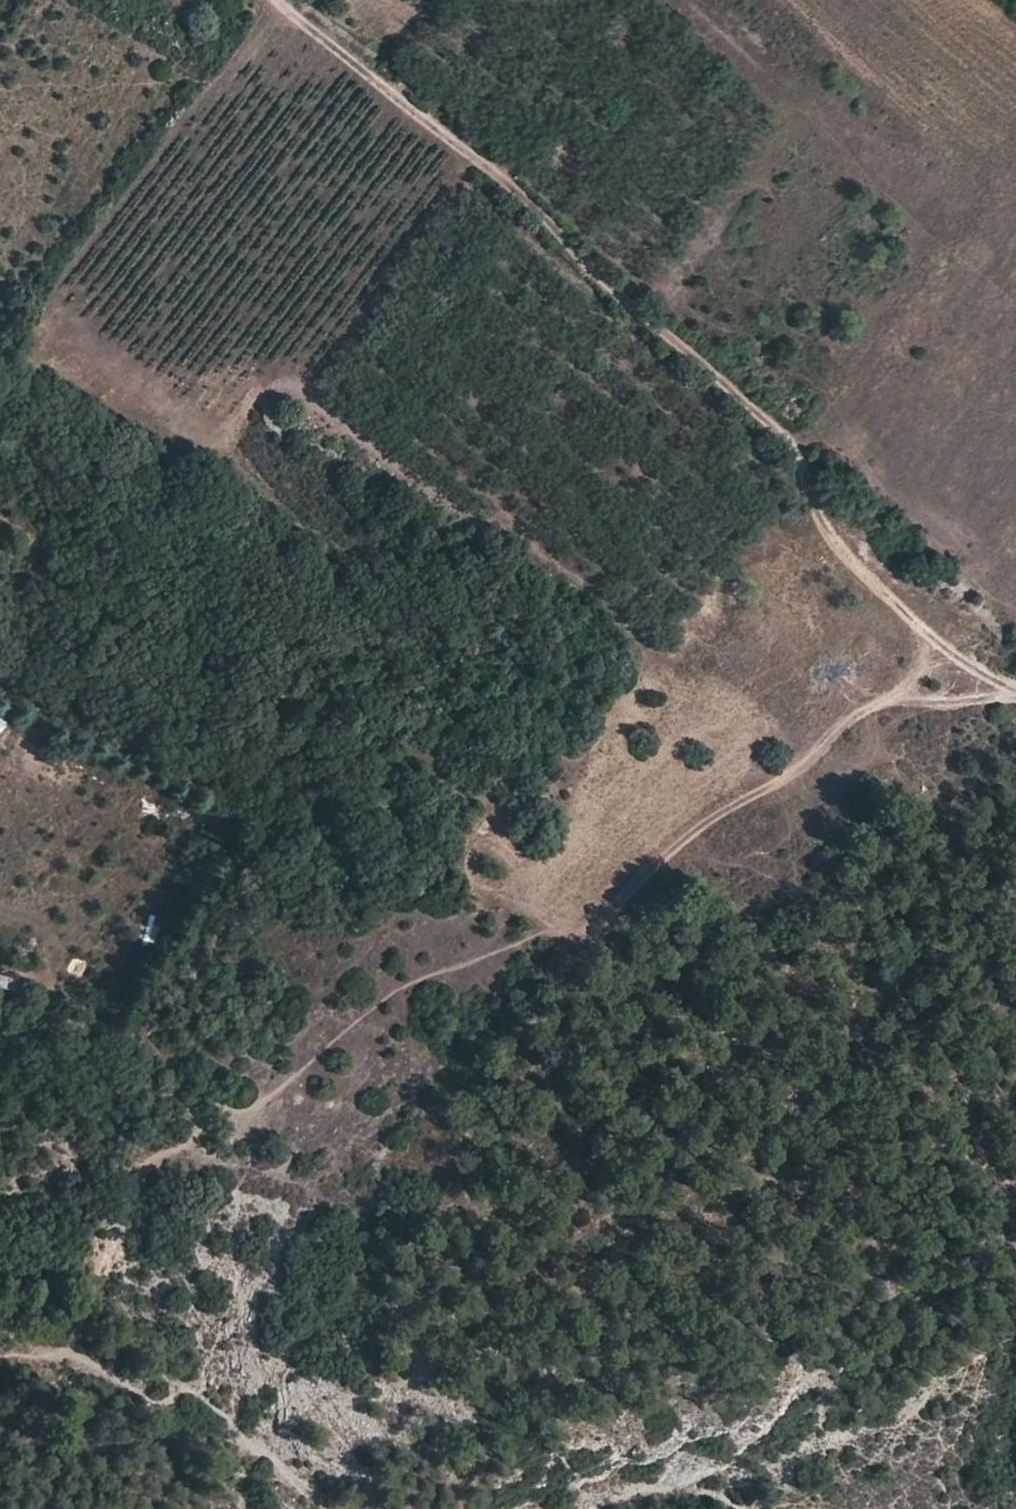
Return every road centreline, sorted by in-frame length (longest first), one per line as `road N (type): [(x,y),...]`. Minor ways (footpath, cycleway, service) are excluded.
road 1 (track): [(1015,689),(954,655),(852,563),(818,516),(791,443),(601,278),(500,172),(278,0)]

